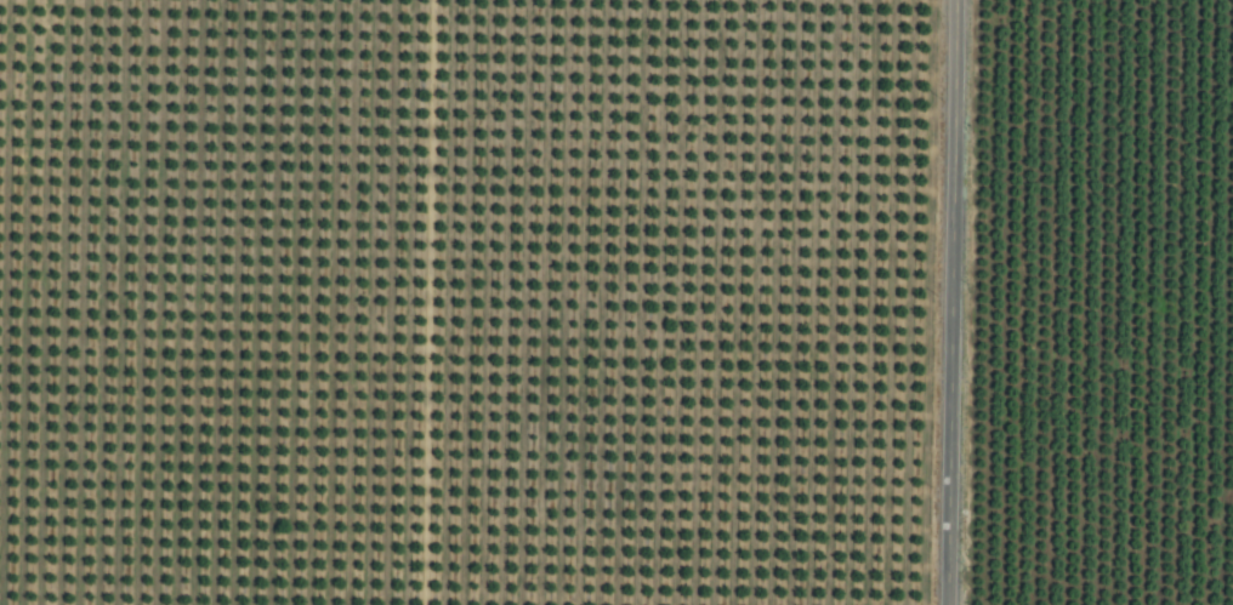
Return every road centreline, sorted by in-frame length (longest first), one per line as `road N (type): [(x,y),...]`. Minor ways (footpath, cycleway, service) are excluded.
road 1 (residential): [(953,0),(946,604)]

